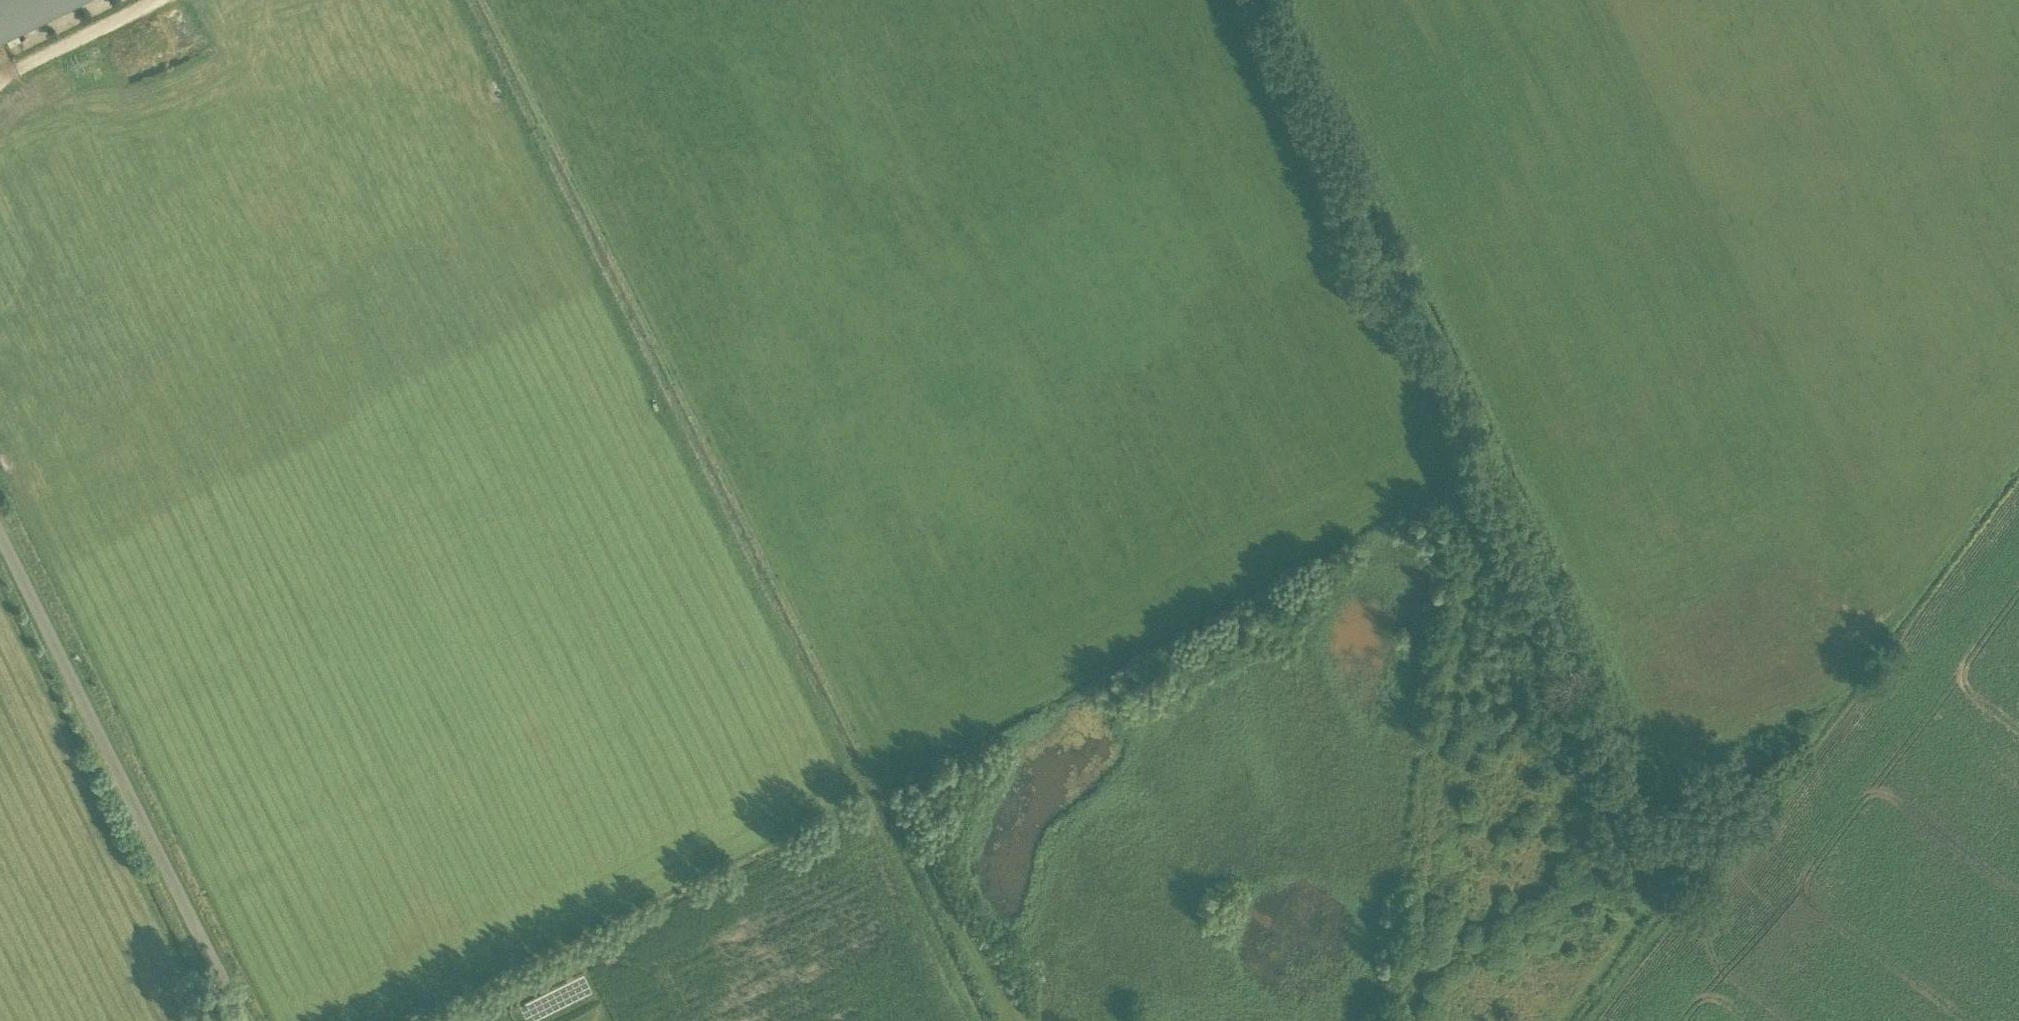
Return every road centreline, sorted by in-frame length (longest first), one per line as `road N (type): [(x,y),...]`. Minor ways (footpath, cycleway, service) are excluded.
road 1 (unclassified): [(239,1020),(0,535)]

